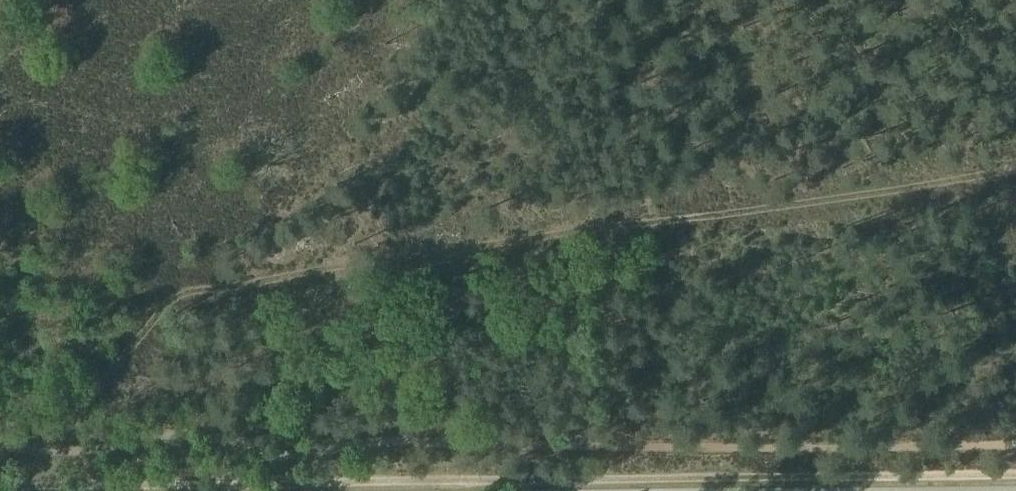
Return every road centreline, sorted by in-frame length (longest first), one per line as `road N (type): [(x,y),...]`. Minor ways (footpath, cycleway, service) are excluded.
road 1 (track): [(1015,474),(0,487)]
road 2 (track): [(1015,171),(181,298)]
road 3 (track): [(437,0),(181,298),(2,487)]

